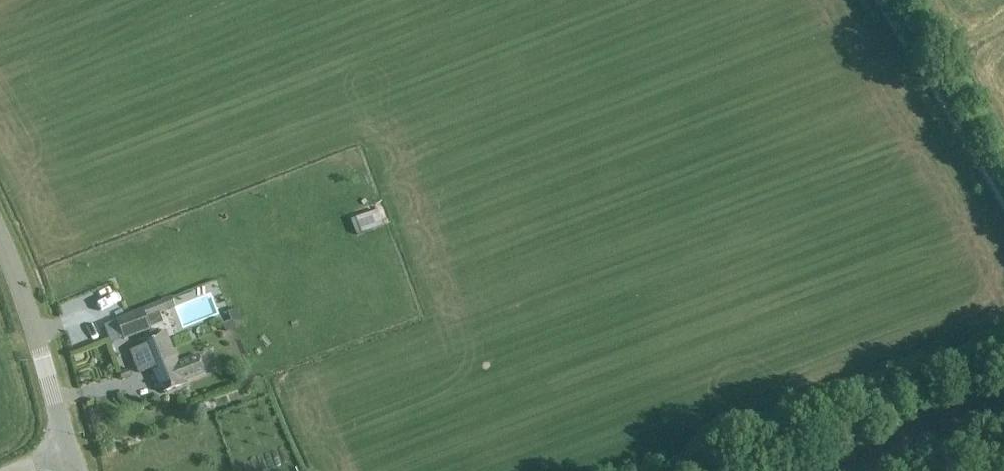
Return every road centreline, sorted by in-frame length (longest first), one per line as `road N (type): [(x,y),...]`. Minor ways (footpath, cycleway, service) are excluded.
road 1 (tertiary): [(68,449),(0,240)]
road 2 (unclassified): [(837,470),(1003,407)]

